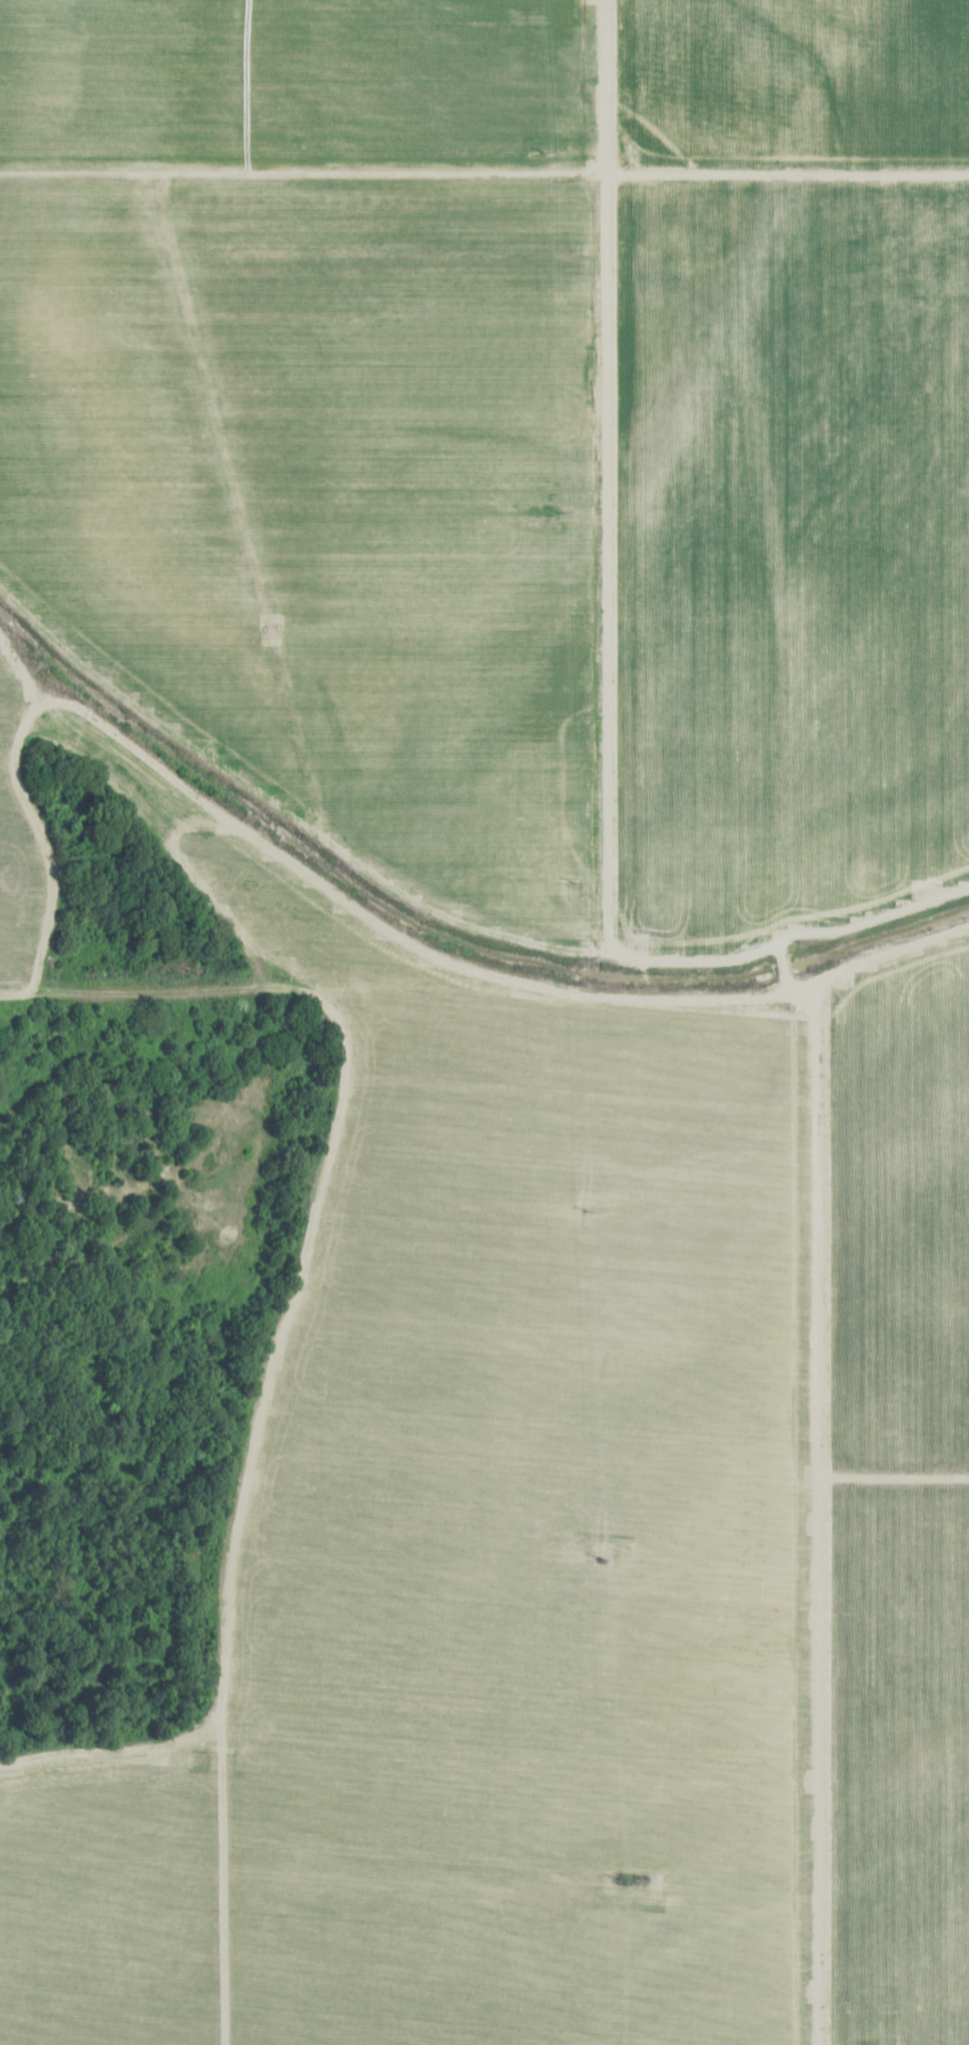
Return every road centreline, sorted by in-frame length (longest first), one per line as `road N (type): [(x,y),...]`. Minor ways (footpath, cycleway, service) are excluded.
road 1 (track): [(308,996),(177,987),(0,991)]

